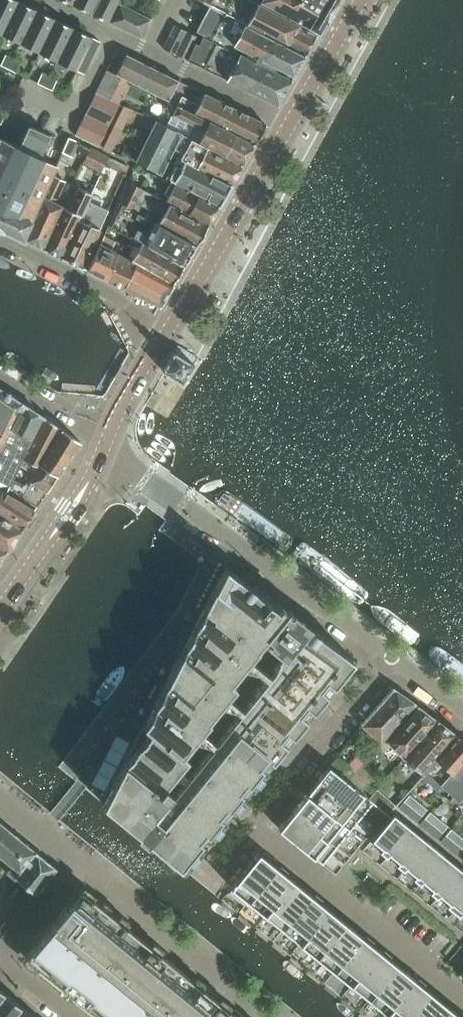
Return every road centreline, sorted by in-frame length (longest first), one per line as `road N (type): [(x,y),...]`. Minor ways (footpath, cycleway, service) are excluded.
road 1 (residential): [(386,656),(106,441)]
road 2 (residential): [(43,0),(289,125)]
road 3 (residential): [(251,820),(462,996)]
road 4 (tertiary): [(165,333),(289,125)]
road 5 (residential): [(386,656),(251,820)]
road 6 (tertiary): [(0,609),(88,482),(106,441)]
road 7 (residential): [(165,333),(0,243)]
road 8 (residential): [(77,1016),(5,959),(39,915)]
road 9 (tertiary): [(289,125),(361,0)]
road 10 (residential): [(0,374),(106,441)]
road 11 (tertiary): [(106,441),(165,333)]

